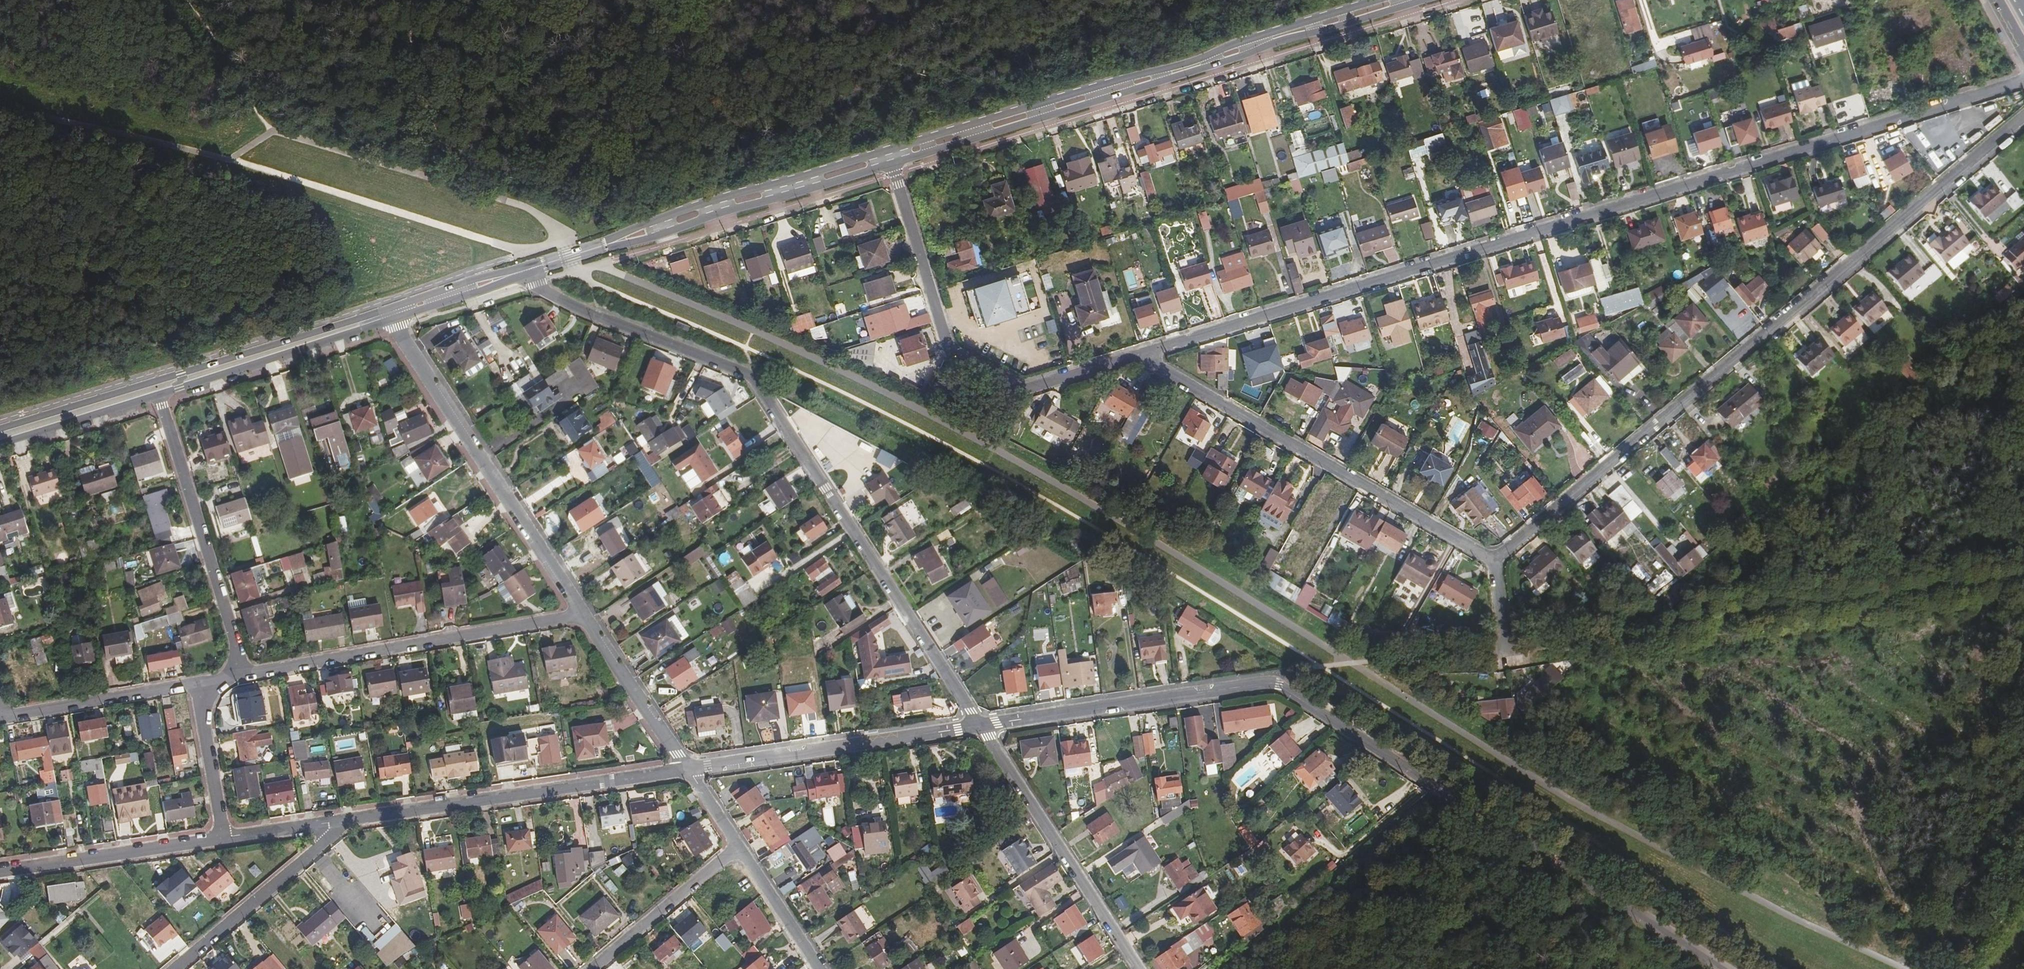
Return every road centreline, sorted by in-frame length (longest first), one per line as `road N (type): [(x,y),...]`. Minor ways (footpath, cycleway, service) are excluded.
road 1 (residential): [(2023,79),(1138,355)]
road 2 (unclassified): [(979,727),(1275,684),(1723,968)]
road 3 (residential): [(2023,118),(1495,559)]
road 4 (unclassified): [(979,727),(756,382),(567,303),(526,275)]
road 5 (secondary): [(888,165),(1426,0)]
road 6 (secondary): [(1376,0),(884,151)]
road 7 (residential): [(1138,355),(1495,559)]
road 8 (residential): [(1138,355),(1025,390),(949,353),(888,165)]
road 9 (secondary): [(381,310),(0,428)]
road 10 (secondary): [(884,151),(523,267)]
road 11 (secondary): [(526,275),(888,165)]
road 12 (residential): [(580,615),(392,321)]
road 13 (residential): [(580,615),(241,675)]
road 14 (unclassified): [(346,821),(685,769)]
road 15 (unclassified): [(685,769),(979,727)]
road 16 (residential): [(241,675),(155,395)]
road 17 (unclassified): [(979,727),(1137,968)]
road 18 (secondary): [(155,395),(392,321)]
road 19 (unclassified): [(173,968),(346,821)]
road 20 (unclassified): [(0,873),(223,839)]
road 21 (residential): [(196,685),(0,717)]
road 22 (residential): [(737,849),(593,968)]
road 23 (residential): [(685,769),(580,615)]
road 24 (secondary): [(0,443),(155,395)]
road 25 (track): [(187,0),(273,132)]
road 26 (residential): [(196,685),(223,839)]
road 27 (secondary): [(523,267),(381,310)]
road 28 (residential): [(816,968),(737,849)]
road 29 (secondary): [(392,321),(526,275)]
road 30 (unclassified): [(223,839),(346,821)]

